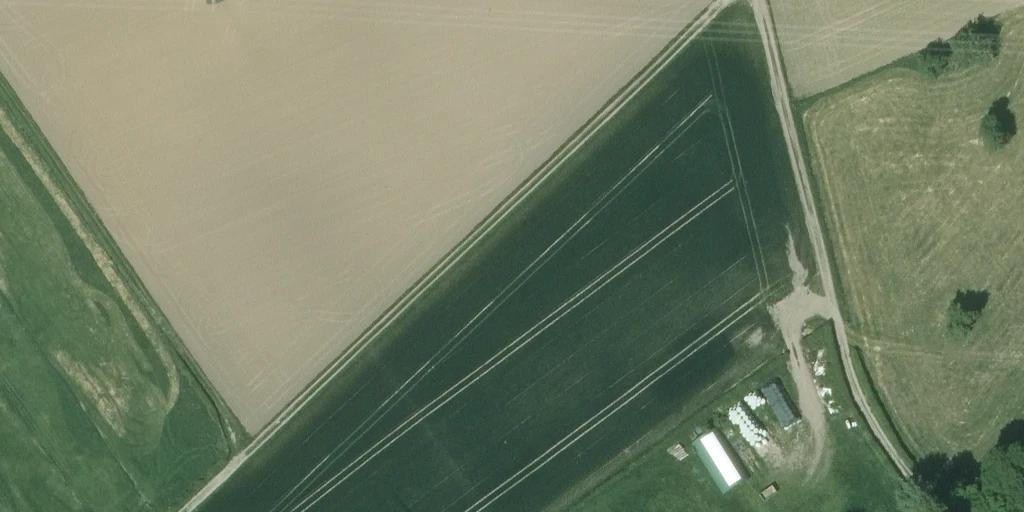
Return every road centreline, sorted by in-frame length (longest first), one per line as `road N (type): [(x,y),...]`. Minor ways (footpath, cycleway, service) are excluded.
road 1 (track): [(738,0),(213,511)]
road 2 (track): [(951,511),(902,451),(858,367),(769,0)]
road 3 (track): [(0,74),(153,299),(253,475)]

